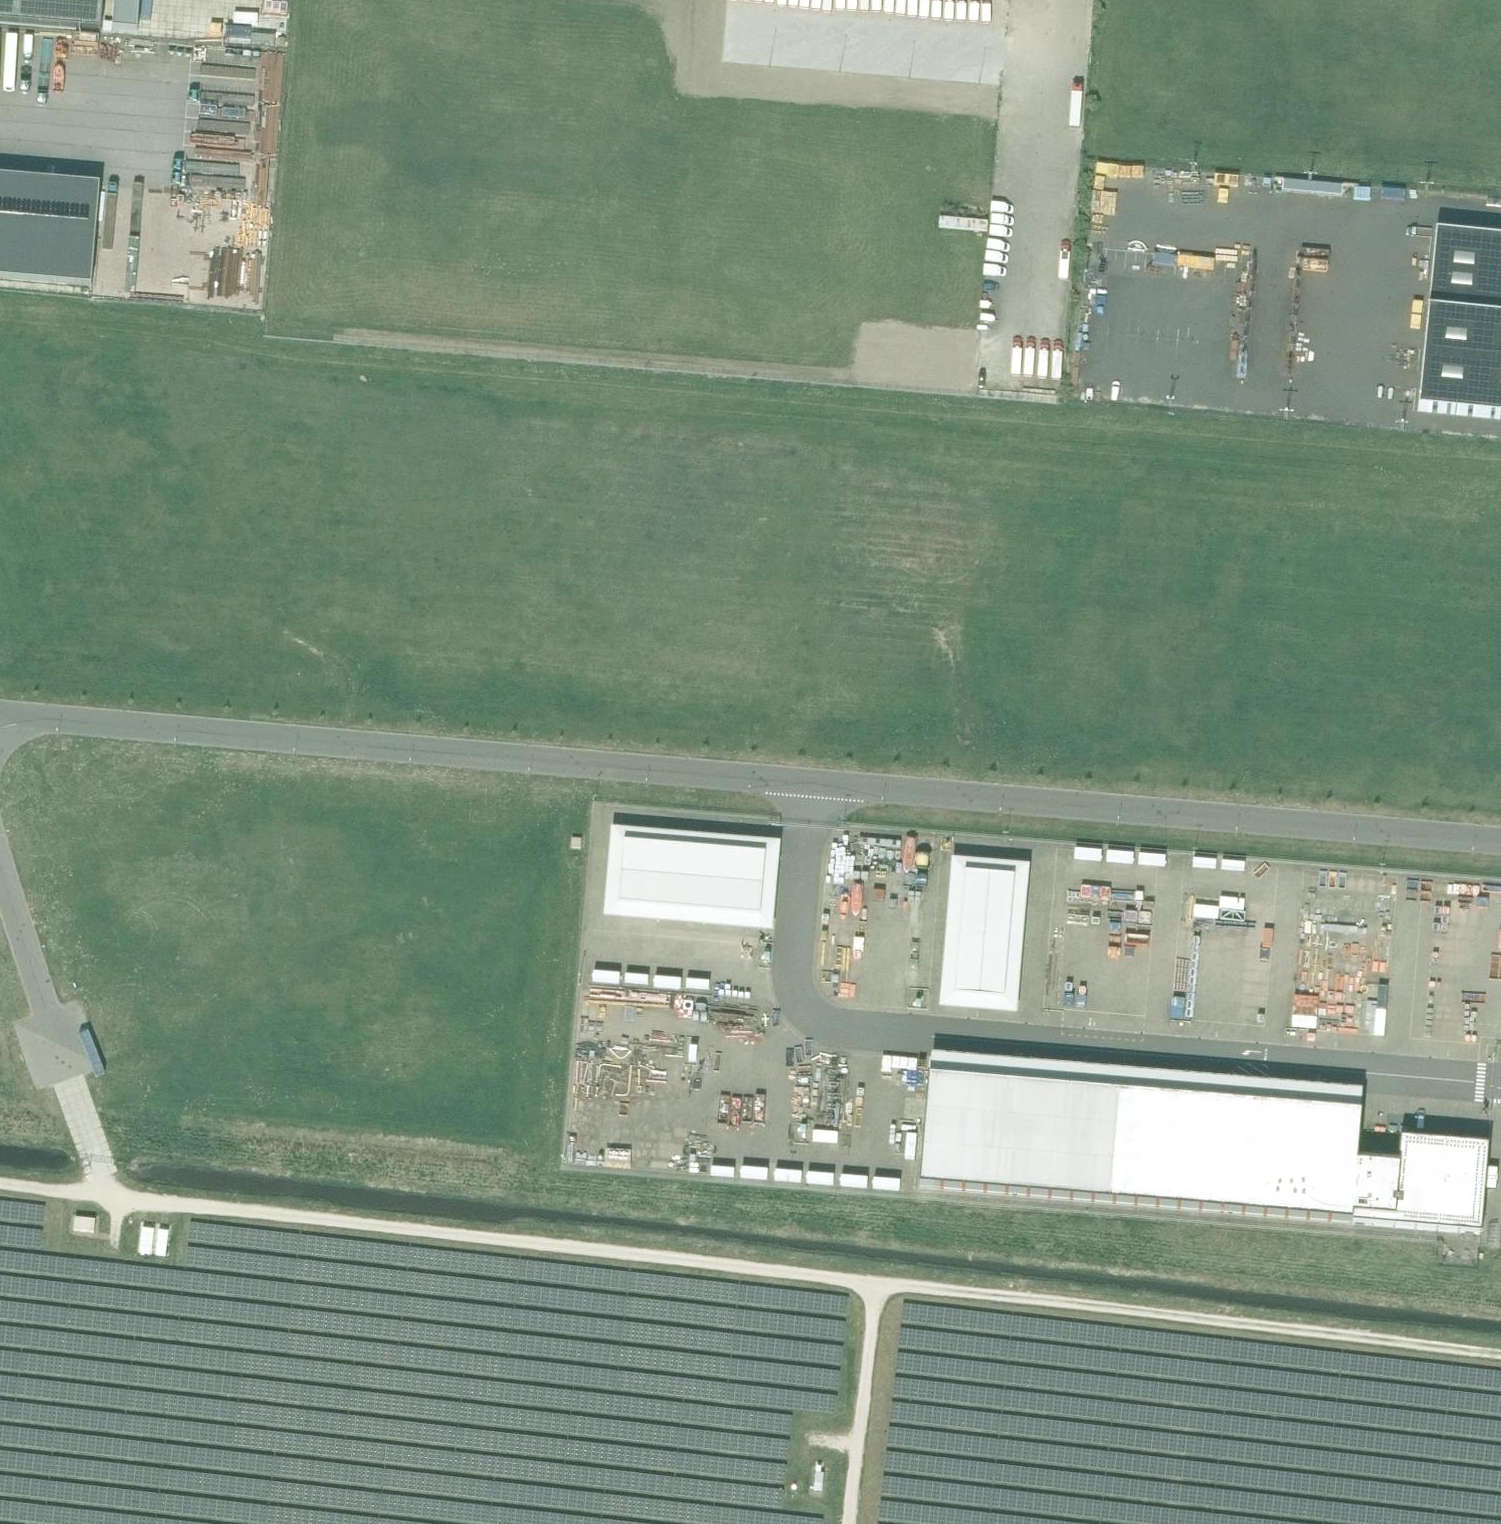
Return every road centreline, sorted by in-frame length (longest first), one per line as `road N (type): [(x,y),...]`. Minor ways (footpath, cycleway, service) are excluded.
road 1 (unclassified): [(1500,840),(0,720)]
road 2 (unclassified): [(0,855),(67,1071)]

